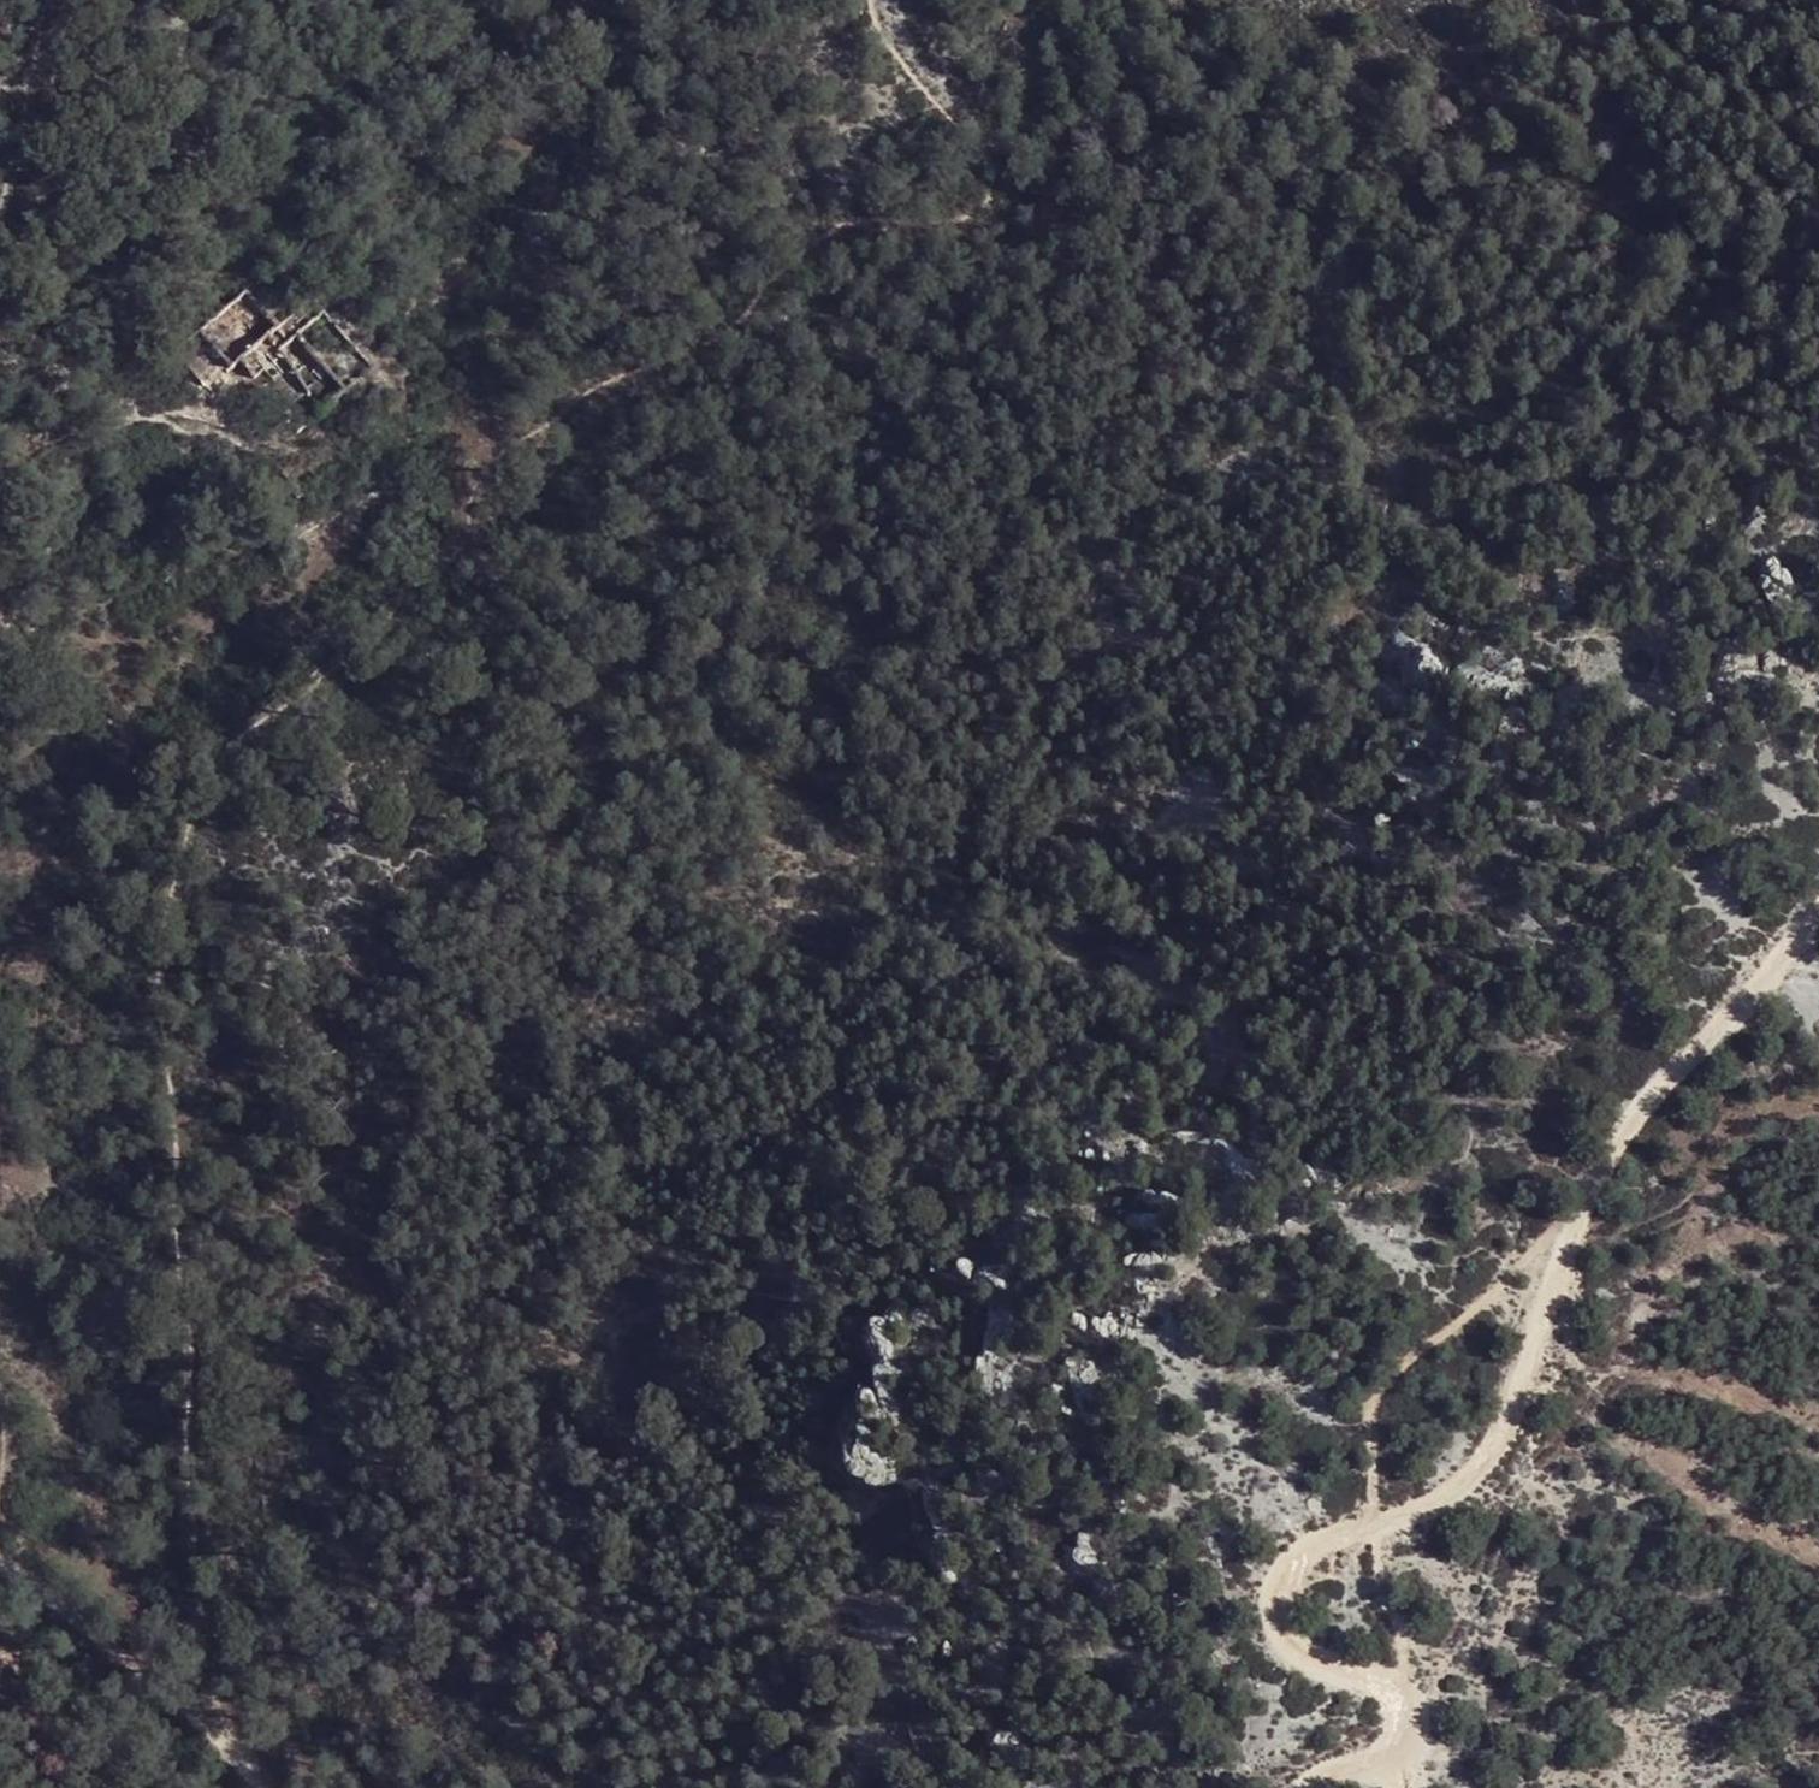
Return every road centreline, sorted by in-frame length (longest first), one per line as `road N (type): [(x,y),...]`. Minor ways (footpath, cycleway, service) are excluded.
road 1 (track): [(1818,862),(1761,943),(1640,1076),(1554,1228),(1521,1382),(1468,1485),(1383,1533),(1251,1562),(1186,1616),(1227,1674),(1297,1675),(1371,1700),(1397,1745),(1326,1787)]
road 2 (track): [(0,1573),(192,1716),(265,1787)]

